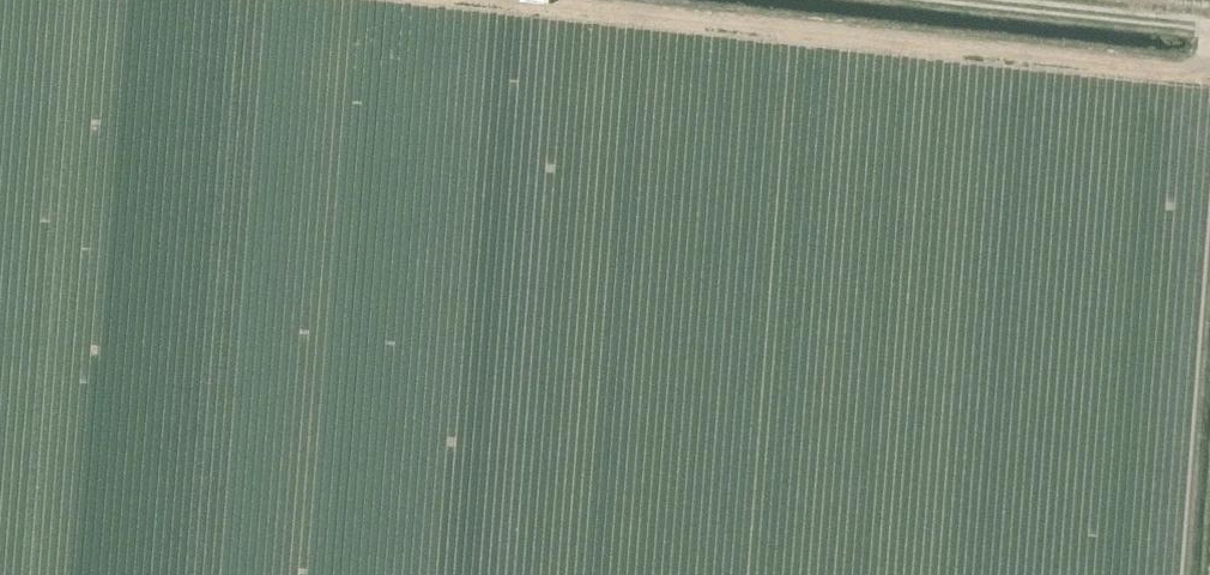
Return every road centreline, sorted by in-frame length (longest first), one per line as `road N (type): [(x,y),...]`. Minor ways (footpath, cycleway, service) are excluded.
road 1 (track): [(1209,28),(957,0)]

